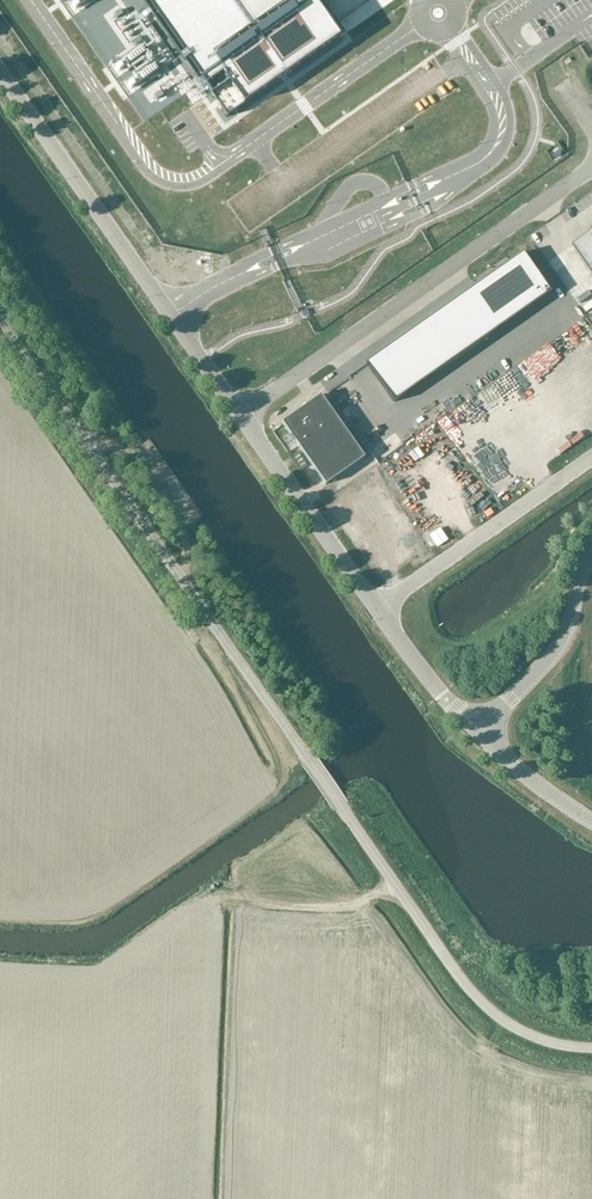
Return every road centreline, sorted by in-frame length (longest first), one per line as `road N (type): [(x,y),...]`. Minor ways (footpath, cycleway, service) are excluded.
road 1 (unclassified): [(0,317),(315,766)]
road 2 (unclassified): [(591,168),(239,416)]
road 3 (unclassified): [(239,416),(0,72)]
road 4 (unclassified): [(591,1048),(523,1033),(477,997),(315,766)]
road 5 (unclassified): [(376,608),(591,455)]
road 6 (unclassified): [(376,608),(239,416)]
road 7 (unclassified): [(591,553),(562,640),(480,734)]
road 8 (unclassified): [(480,734),(376,608)]
road 9 (unclassified): [(591,821),(480,734)]

